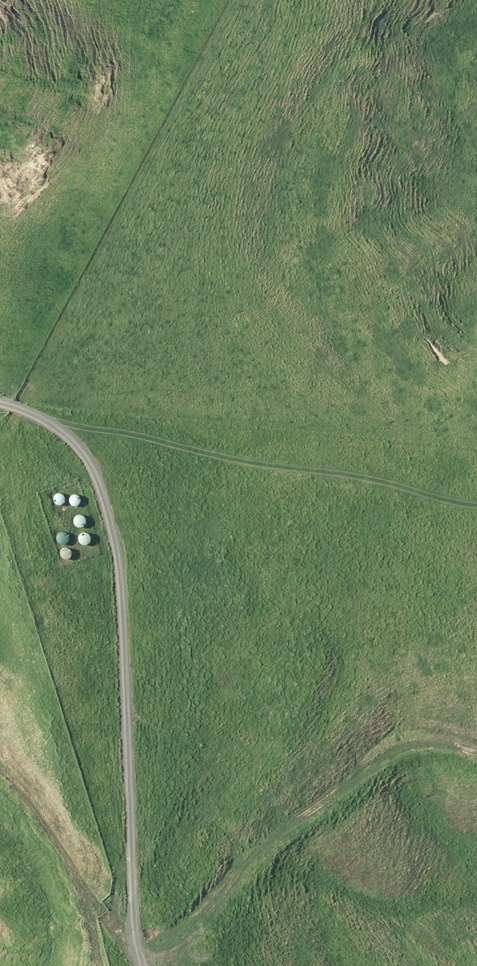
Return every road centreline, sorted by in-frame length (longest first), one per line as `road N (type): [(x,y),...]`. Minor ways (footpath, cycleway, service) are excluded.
road 1 (track): [(0,402),(51,423),(89,456),(117,552),(142,965)]
road 2 (track): [(51,423),(476,498)]
road 3 (track): [(142,965),(180,952),(241,872),(307,811),(408,745),(447,743),(476,753)]

